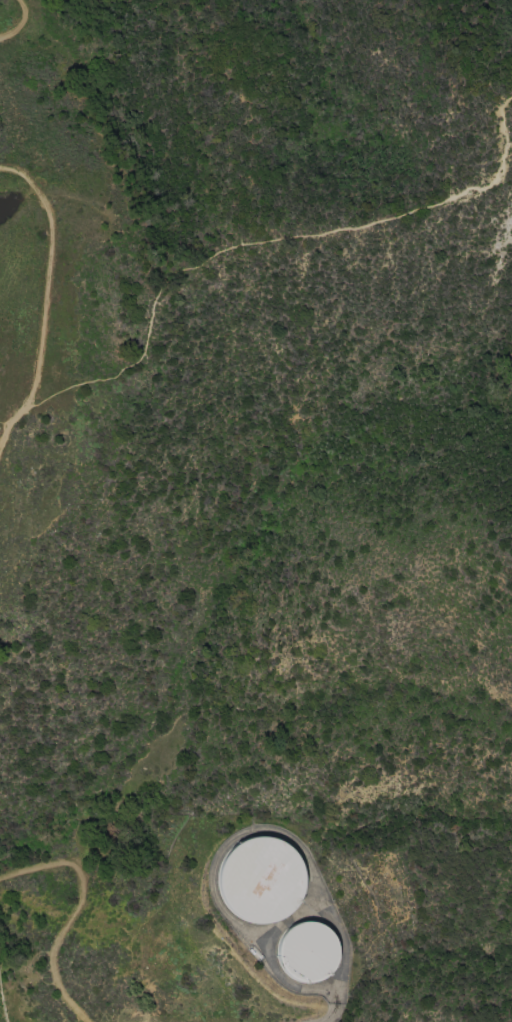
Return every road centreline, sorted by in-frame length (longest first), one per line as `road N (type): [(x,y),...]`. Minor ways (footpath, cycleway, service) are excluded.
road 1 (track): [(0,450),(39,358),(50,244),(43,203),(28,178),(0,166)]
road 2 (track): [(86,1021),(62,995),(50,951),(78,904),(76,868),(62,862),(0,879)]

